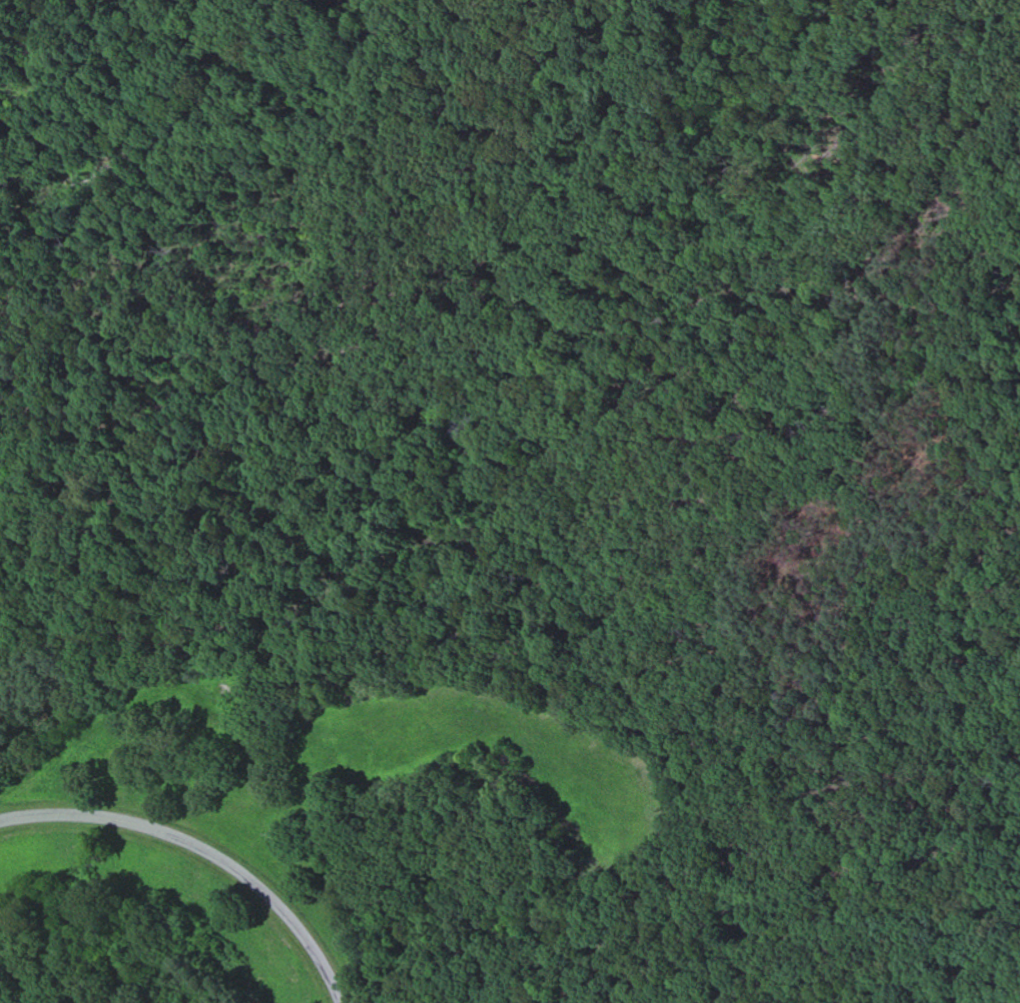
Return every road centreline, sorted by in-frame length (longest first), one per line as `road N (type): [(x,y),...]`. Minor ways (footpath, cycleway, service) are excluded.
road 1 (residential): [(0,825),(109,824),(205,855),(285,920),(338,1002)]

